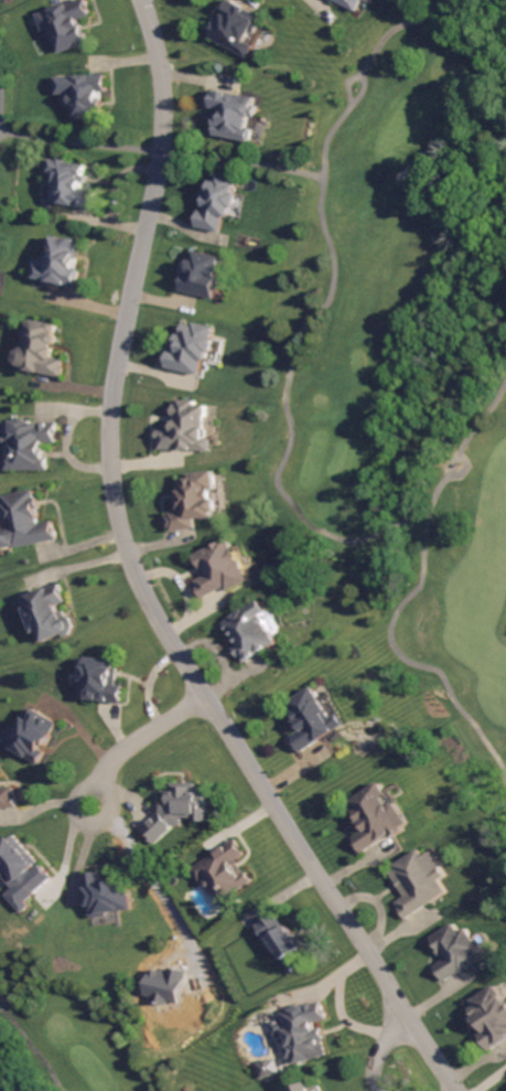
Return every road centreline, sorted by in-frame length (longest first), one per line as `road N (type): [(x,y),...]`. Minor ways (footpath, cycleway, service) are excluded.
road 1 (residential): [(143,0),(158,66),(161,149),(111,399),(110,479),(143,597),(208,702)]
road 2 (residential): [(450,1090),(208,702)]
road 3 (residential): [(208,702),(128,750),(96,799)]

